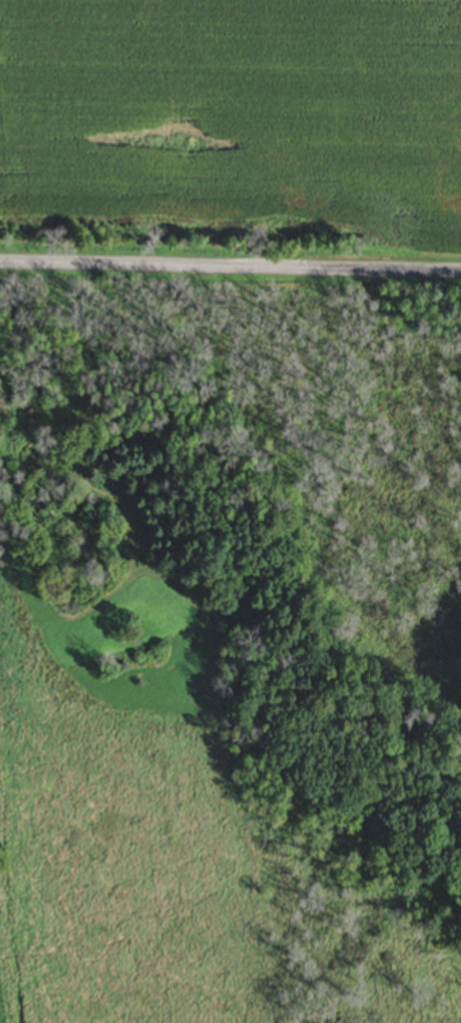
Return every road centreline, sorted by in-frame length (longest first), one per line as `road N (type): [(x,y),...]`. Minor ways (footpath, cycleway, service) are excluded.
road 1 (residential): [(0,265),(460,275)]

